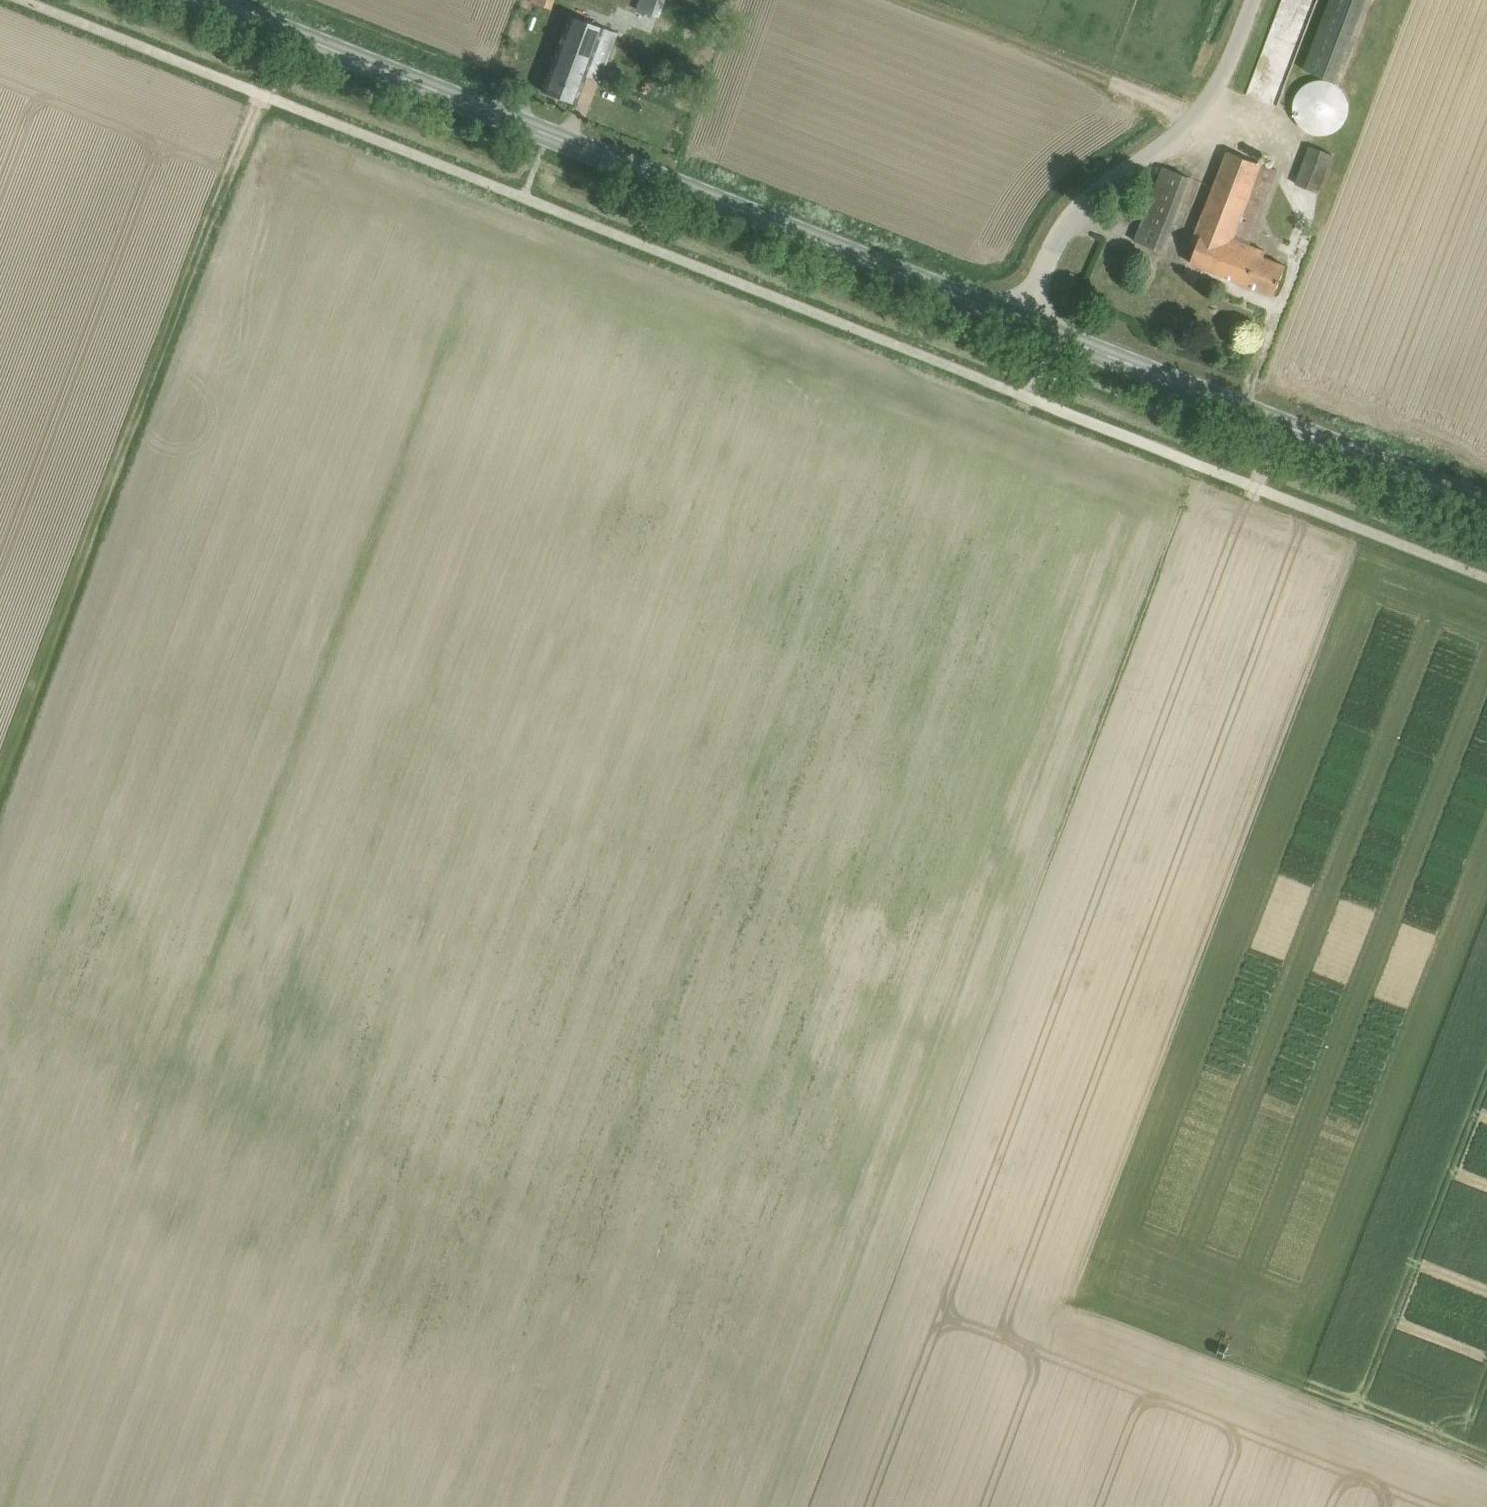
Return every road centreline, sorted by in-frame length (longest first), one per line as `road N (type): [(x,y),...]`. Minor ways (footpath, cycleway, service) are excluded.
road 1 (tertiary): [(1056,325),(221,0)]
road 2 (tertiary): [(1486,497),(1056,325)]
road 3 (unclassified): [(1056,325),(1052,266),(1098,173),(1175,123),(1244,42),(1260,0)]

